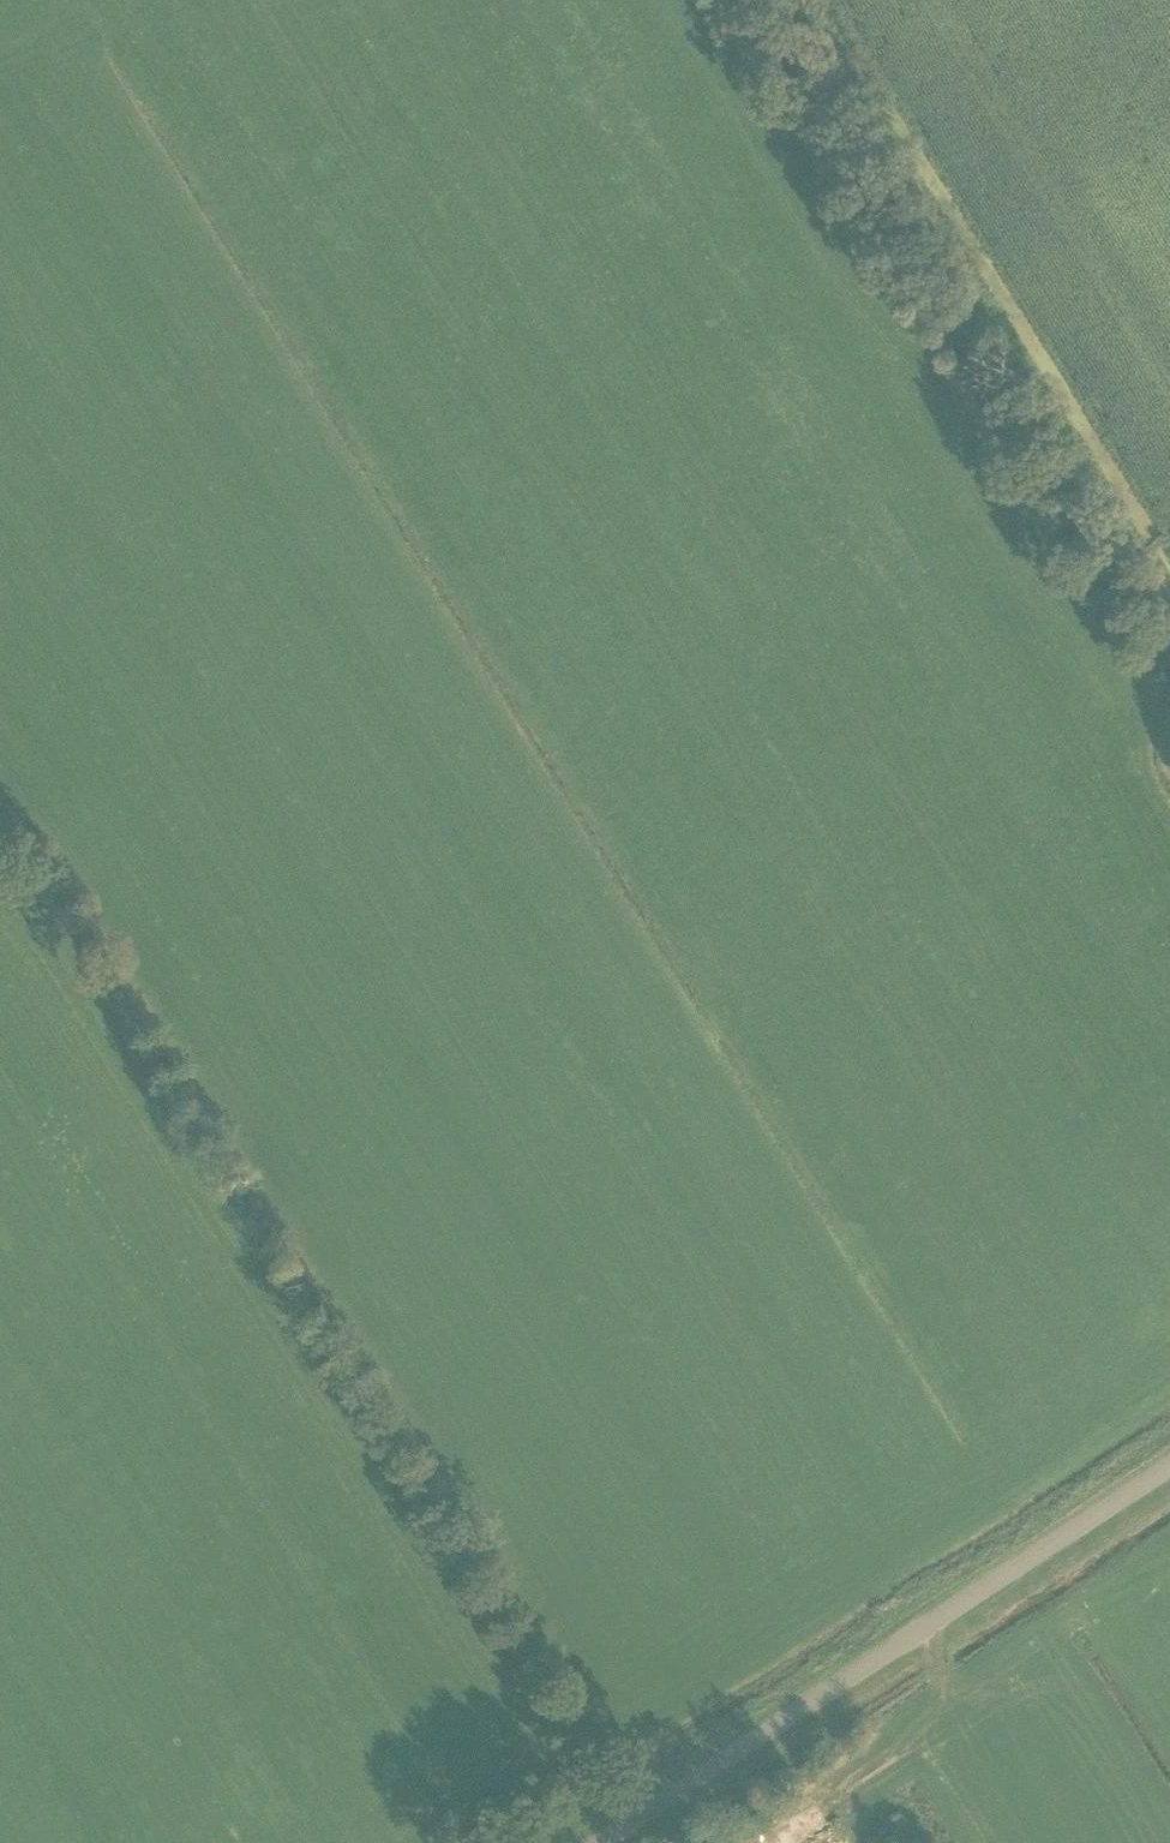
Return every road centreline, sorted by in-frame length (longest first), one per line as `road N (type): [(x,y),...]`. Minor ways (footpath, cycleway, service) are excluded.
road 1 (unclassified): [(604,1842),(1169,1470)]

